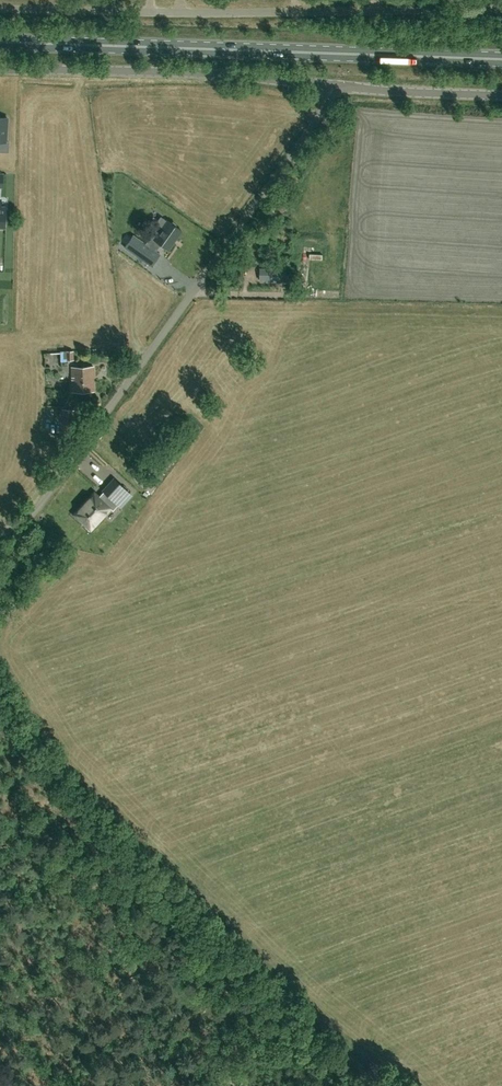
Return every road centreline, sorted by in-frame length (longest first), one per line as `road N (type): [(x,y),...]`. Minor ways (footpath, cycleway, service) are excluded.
road 1 (unclassified): [(0,527),(29,519),(41,503),(334,85)]
road 2 (primary): [(501,59),(0,42)]
road 3 (unclassified): [(0,10),(501,9)]
road 4 (unclassified): [(334,85),(0,69)]
road 5 (unclassified): [(501,96),(334,85)]

